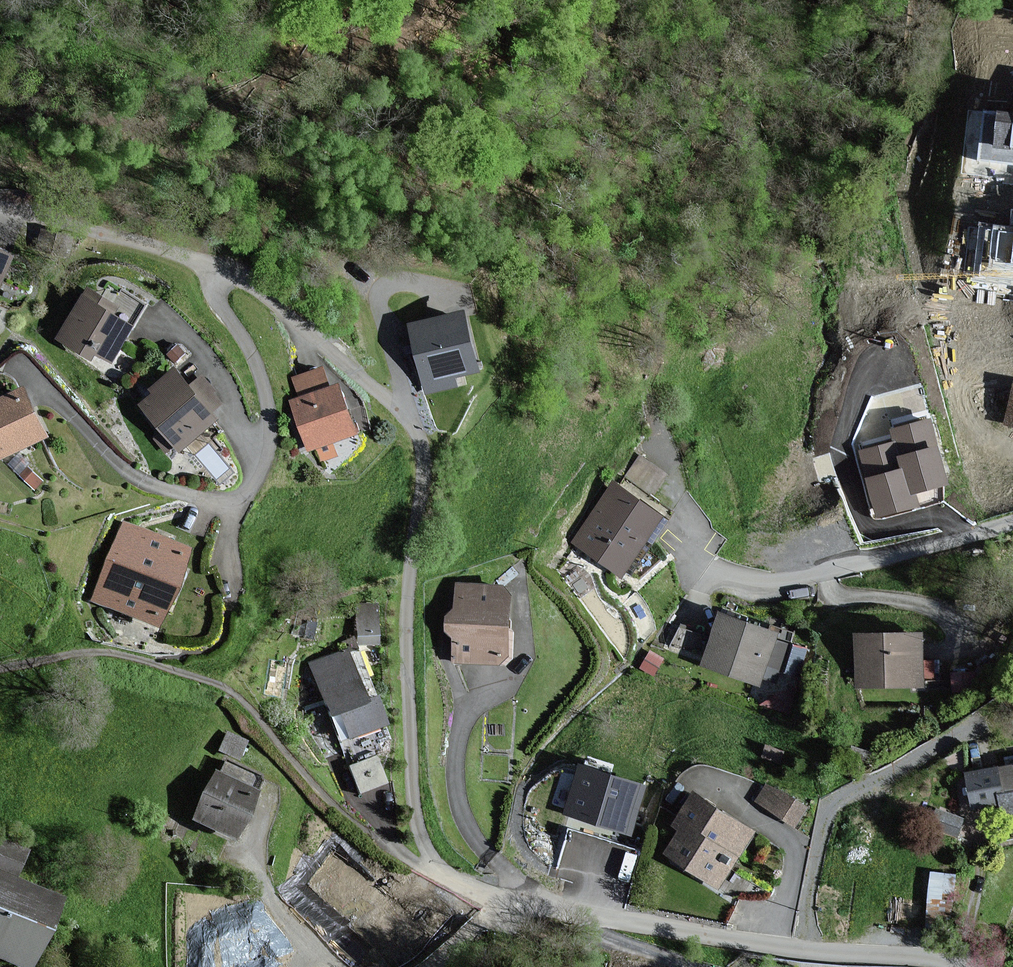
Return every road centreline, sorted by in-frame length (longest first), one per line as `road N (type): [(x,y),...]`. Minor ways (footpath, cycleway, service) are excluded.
road 1 (residential): [(437,874),(418,829),(407,758),(401,616),(421,475),(419,440),(400,411),(249,287),(208,264),(0,214)]
road 2 (residential): [(499,896),(597,918),(957,966)]
road 3 (residential): [(1012,522),(809,575),(746,577),(689,553),(685,507),(665,459)]
road 4 (track): [(261,802),(252,832),(258,887),(295,939),(331,966)]

